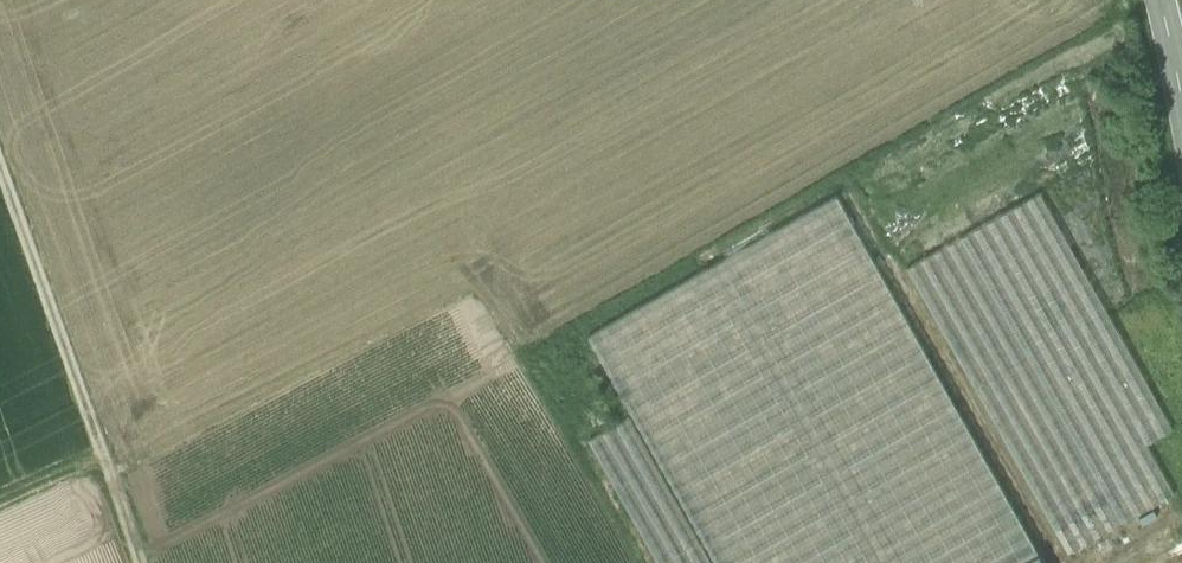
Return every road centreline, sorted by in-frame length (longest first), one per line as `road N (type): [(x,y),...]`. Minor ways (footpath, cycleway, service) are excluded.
road 1 (track): [(0,169),(139,562)]

